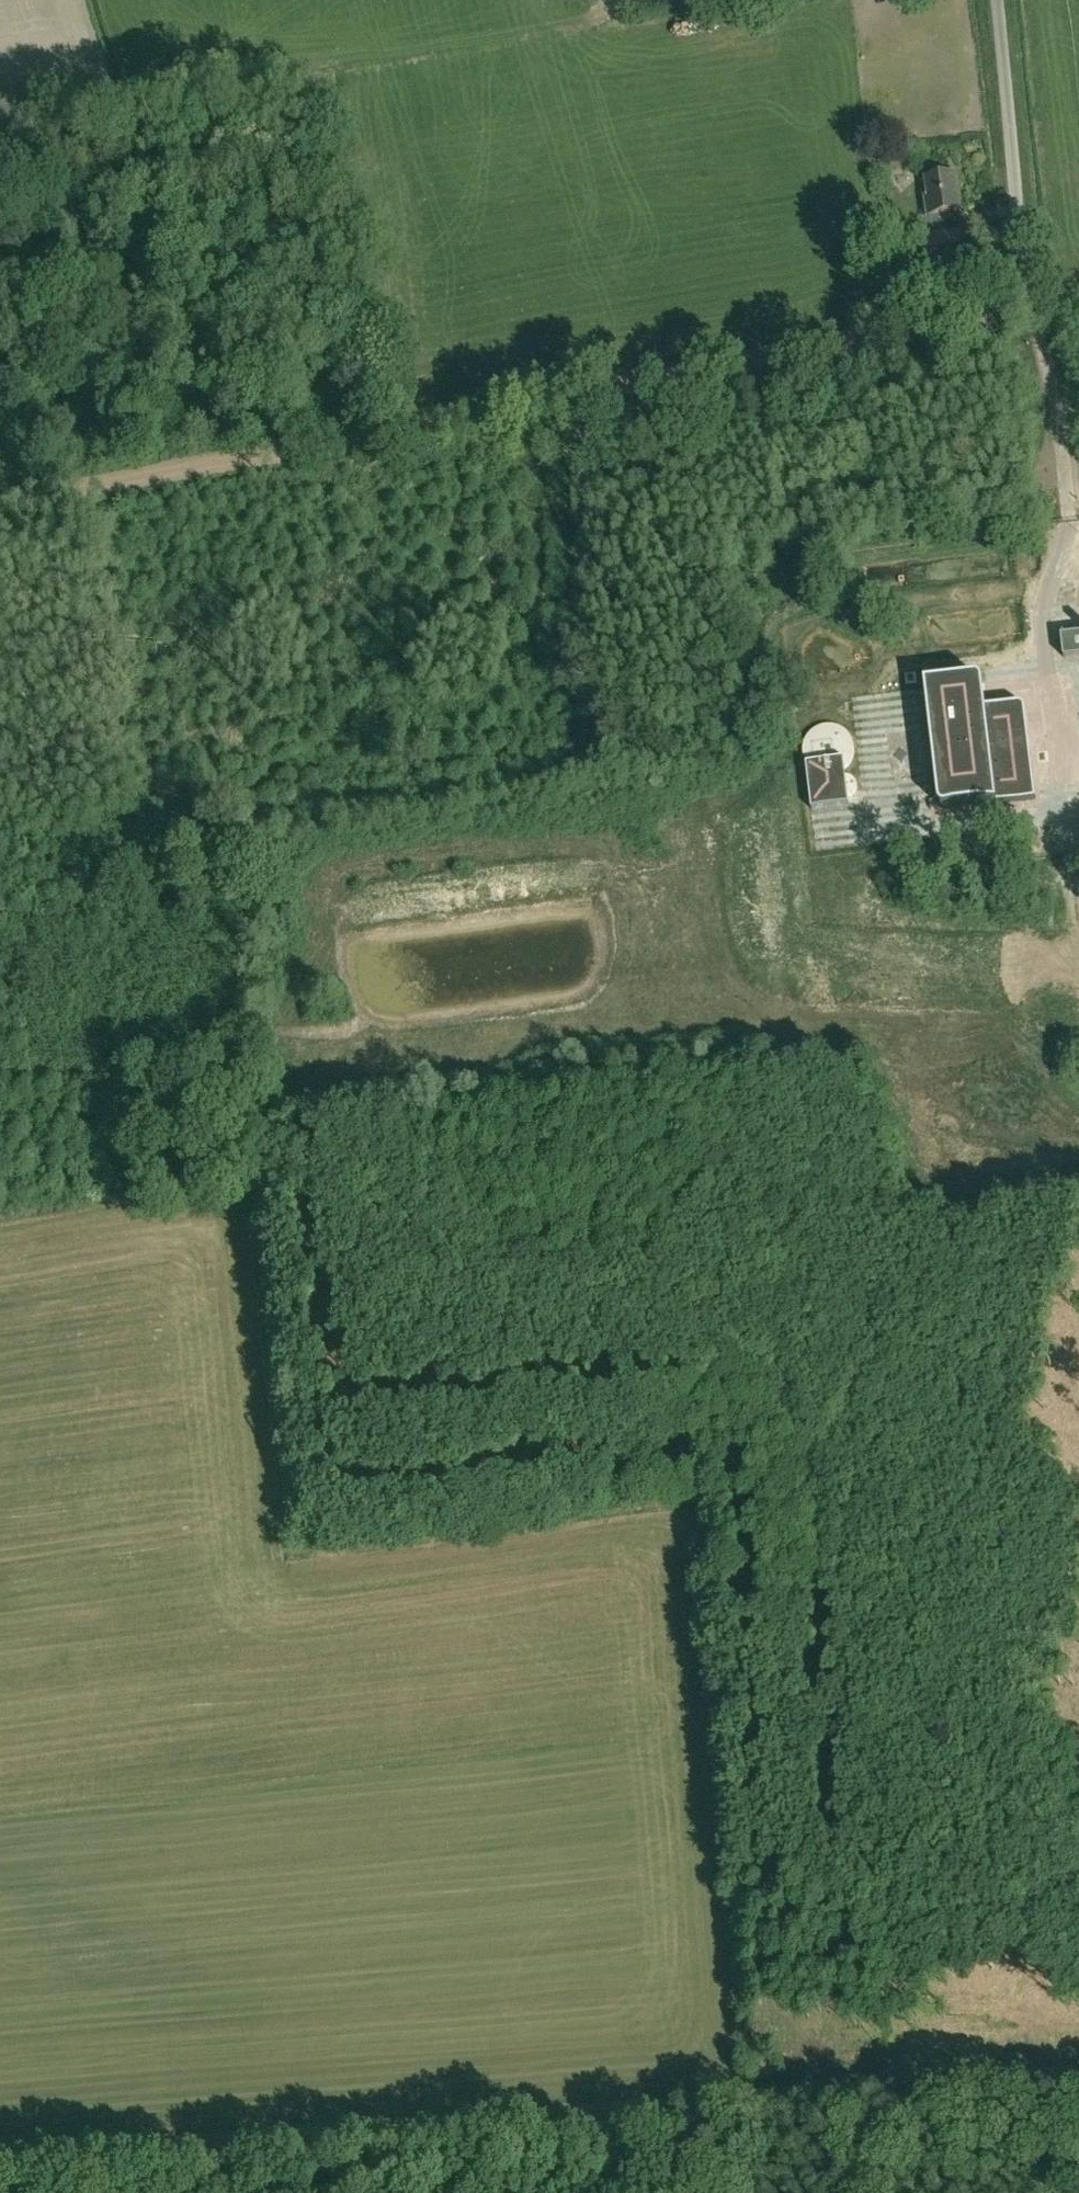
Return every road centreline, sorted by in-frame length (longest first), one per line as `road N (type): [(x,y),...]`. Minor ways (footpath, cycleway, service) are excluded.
road 1 (track): [(0,2163),(1078,2071)]
road 2 (track): [(1026,283),(991,312),(967,319),(0,502)]
road 3 (unclassified): [(1026,283),(995,0)]

